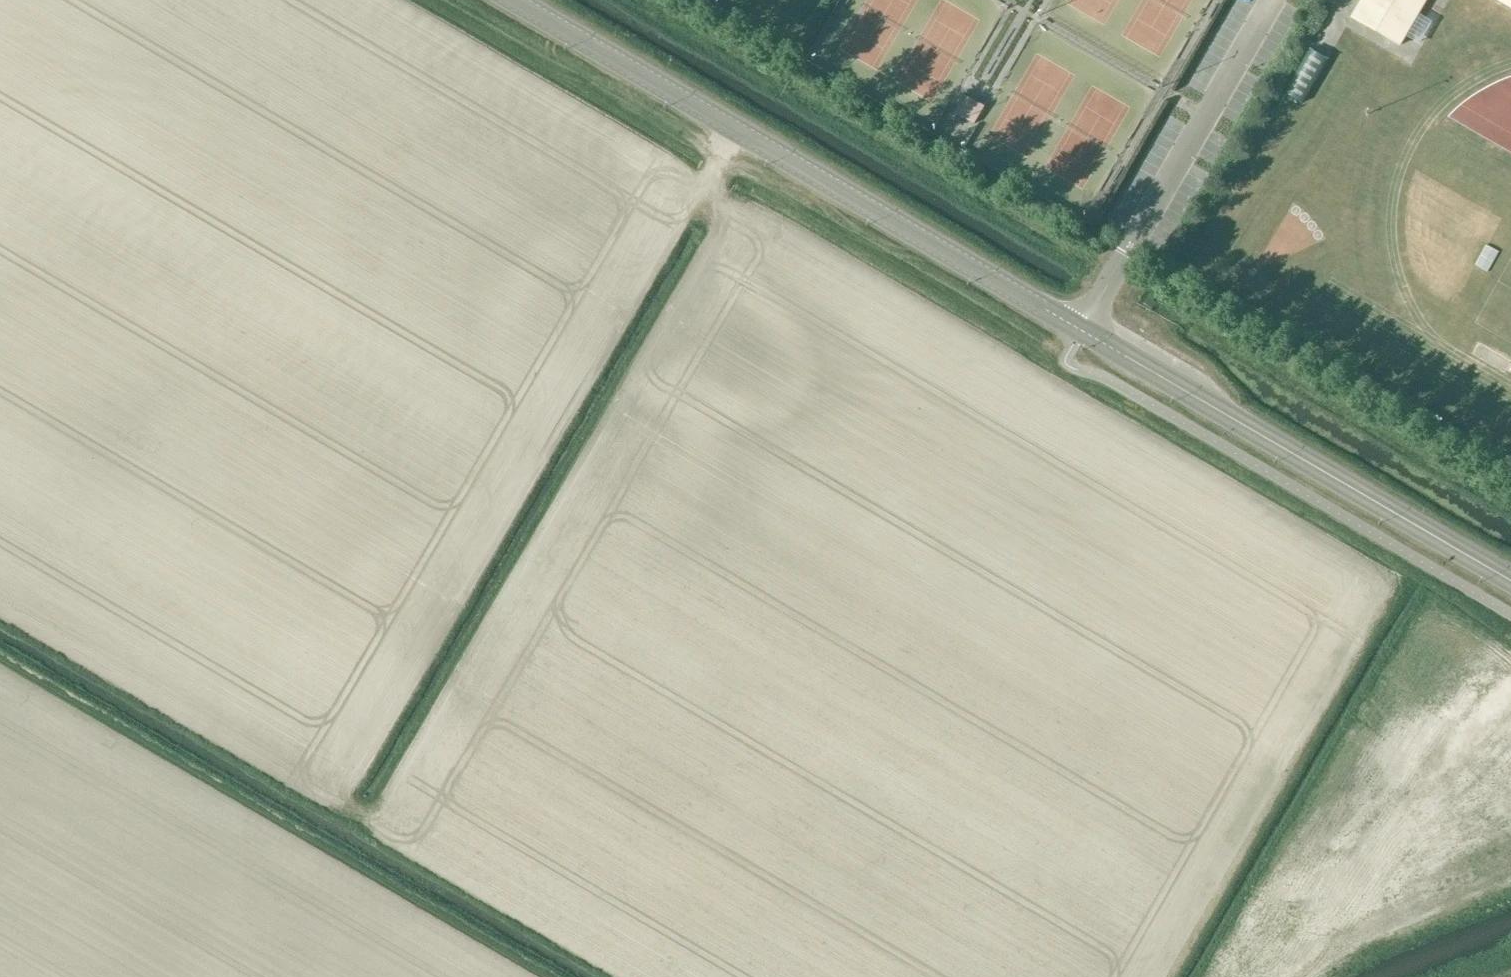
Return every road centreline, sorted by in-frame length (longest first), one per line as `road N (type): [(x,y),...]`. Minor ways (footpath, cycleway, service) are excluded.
road 1 (unclassified): [(1510,581),(512,0)]
road 2 (unclassified): [(1124,254),(1274,0)]

